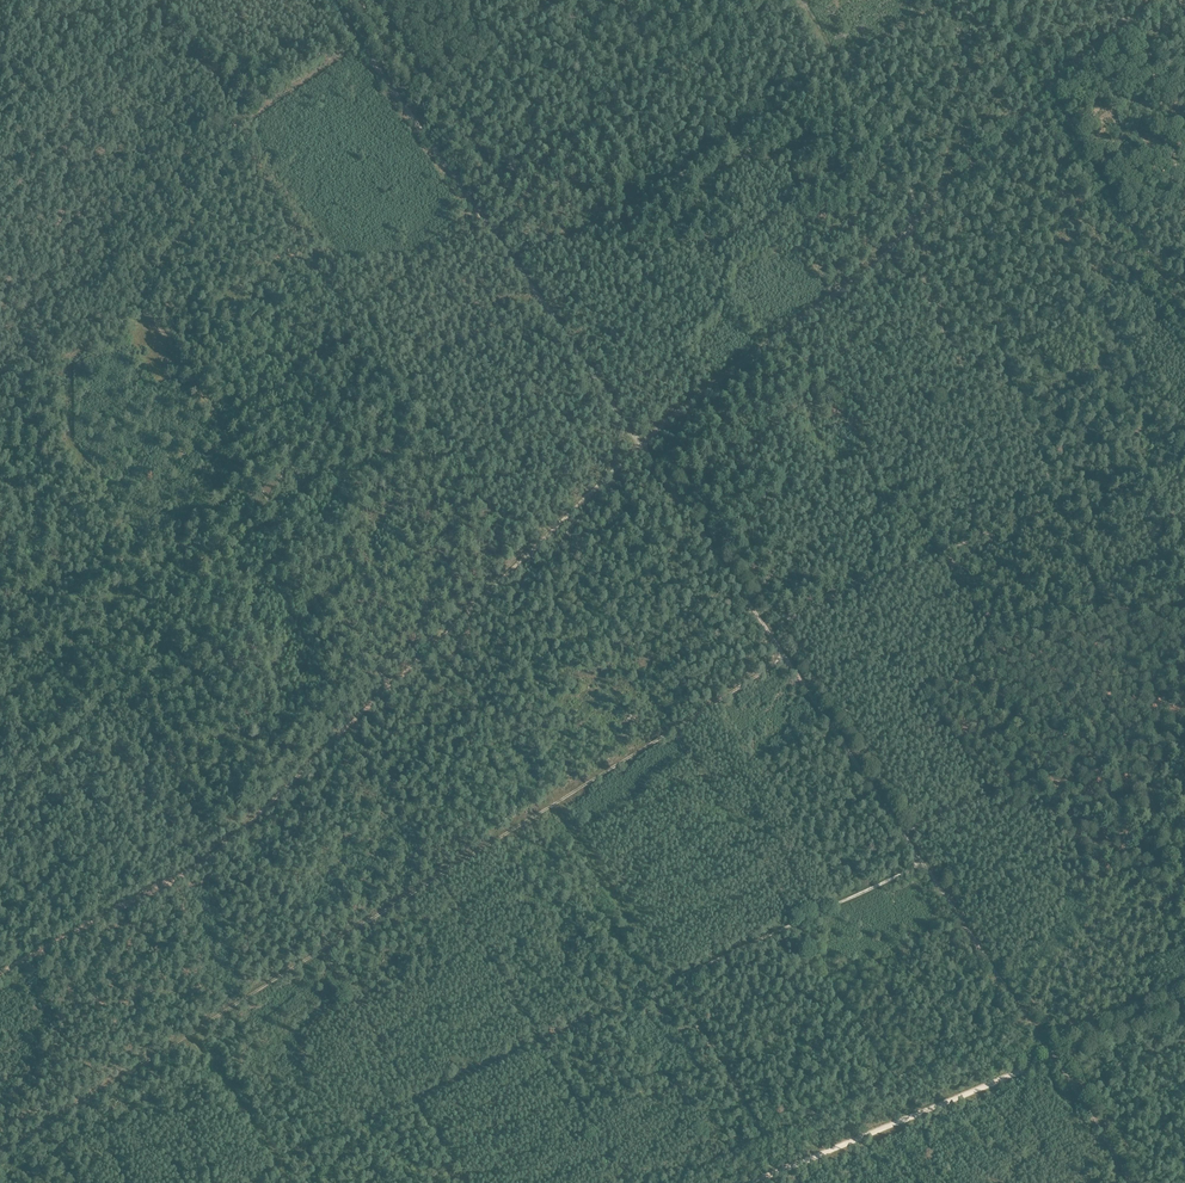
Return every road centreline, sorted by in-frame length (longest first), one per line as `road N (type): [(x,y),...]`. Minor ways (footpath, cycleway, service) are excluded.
road 1 (track): [(909,229),(639,444),(217,852),(0,974)]
road 2 (track): [(902,833),(327,0)]
road 3 (track): [(0,1153),(785,658)]
road 4 (track): [(21,0),(51,54),(79,82),(65,132),(59,225),(84,268),(93,308),(109,322),(142,318),(169,348),(390,687)]
road 5 (track): [(829,81),(611,217),(552,242),(522,214),(374,0)]
road 6 (track): [(1157,735),(1008,378),(969,372),(954,354),(909,229)]
road 7 (track): [(923,864),(674,981),(766,1138),(771,1175)]
road 8 (track): [(751,1182),(1184,1001)]
road 9 (track): [(768,632),(939,555),(1184,461)]
road 10 (track): [(1132,1182),(902,833)]
road 11 (track): [(0,646),(257,484)]
road 12 (track): [(902,833),(1157,735)]
road 13 (track): [(1042,95),(909,229)]
road 14 (track): [(1042,95),(1158,0)]
road 15 (track): [(962,0),(840,73)]

